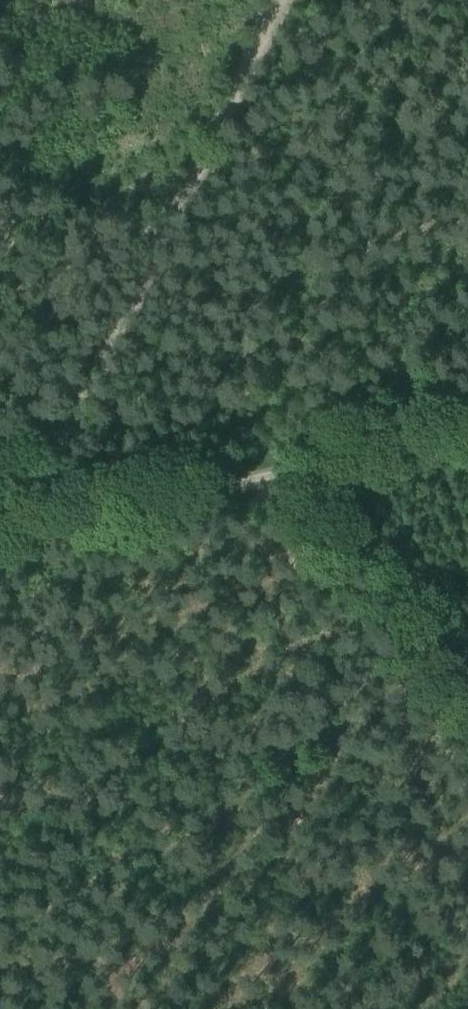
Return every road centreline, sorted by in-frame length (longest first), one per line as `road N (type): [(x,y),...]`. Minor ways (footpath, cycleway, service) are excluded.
road 1 (track): [(18,532),(282,0)]
road 2 (track): [(0,536),(278,476)]
road 3 (track): [(343,549),(467,700)]
road 4 (track): [(278,476),(467,432)]

